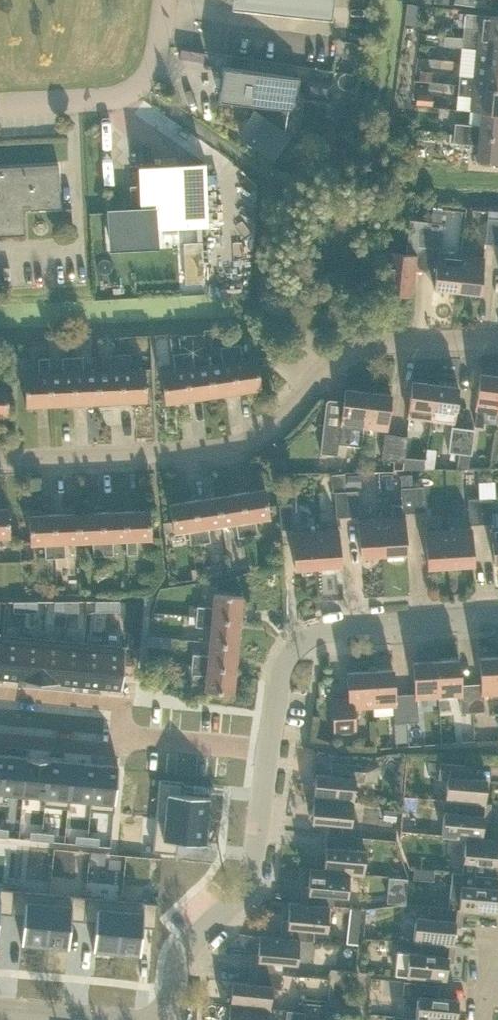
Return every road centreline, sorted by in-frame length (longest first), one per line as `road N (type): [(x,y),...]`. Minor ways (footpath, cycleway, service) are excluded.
road 1 (residential): [(0,460),(234,448),(274,425),(345,351),(497,342)]
road 2 (unclassified): [(270,746),(279,680),(309,637),(497,618)]
road 3 (unclassified): [(173,1019),(182,971),(251,878),(270,746)]
road 4 (unclassified): [(0,106),(115,100),(137,89),(155,66),(165,0)]
road 5 (residential): [(123,734),(122,704),(0,694)]
road 6 (residential): [(123,734),(270,746)]
road 7 (residential): [(0,740),(118,751),(123,734)]

